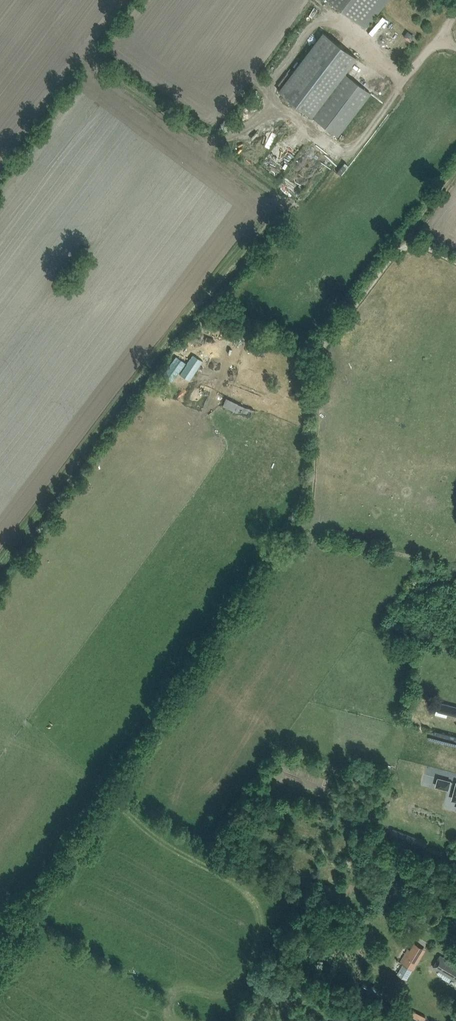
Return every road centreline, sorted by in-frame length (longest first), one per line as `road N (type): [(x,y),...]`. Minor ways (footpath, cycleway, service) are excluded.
road 1 (track): [(0,959),(298,529),(325,342),(391,256),(424,248),(455,262)]

